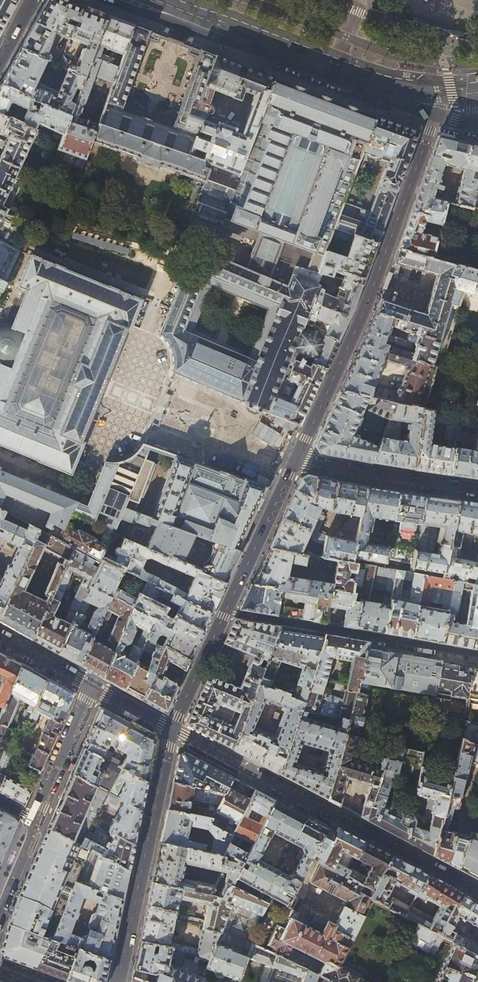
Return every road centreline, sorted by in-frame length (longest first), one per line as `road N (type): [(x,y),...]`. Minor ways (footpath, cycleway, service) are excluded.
road 1 (tertiary): [(296,461),(363,310),(433,115)]
road 2 (residential): [(477,892),(171,730)]
road 3 (primary): [(427,92),(392,88),(155,0)]
road 4 (tertiary): [(119,981),(171,730)]
road 5 (residential): [(228,612),(477,655)]
road 6 (residential): [(92,687),(0,911)]
road 7 (residential): [(296,461),(477,490)]
road 8 (tertiary): [(228,612),(296,461)]
road 9 (tertiary): [(171,730),(228,612)]

